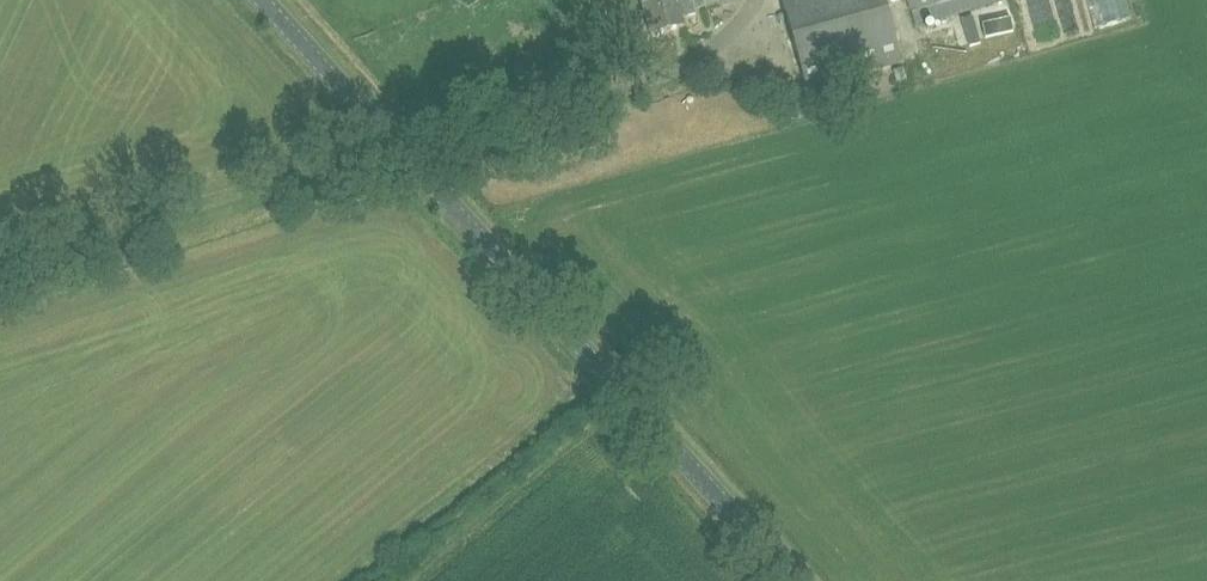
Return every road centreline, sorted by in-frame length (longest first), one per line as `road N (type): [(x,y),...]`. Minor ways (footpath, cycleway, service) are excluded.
road 1 (tertiary): [(797,580),(262,0)]

